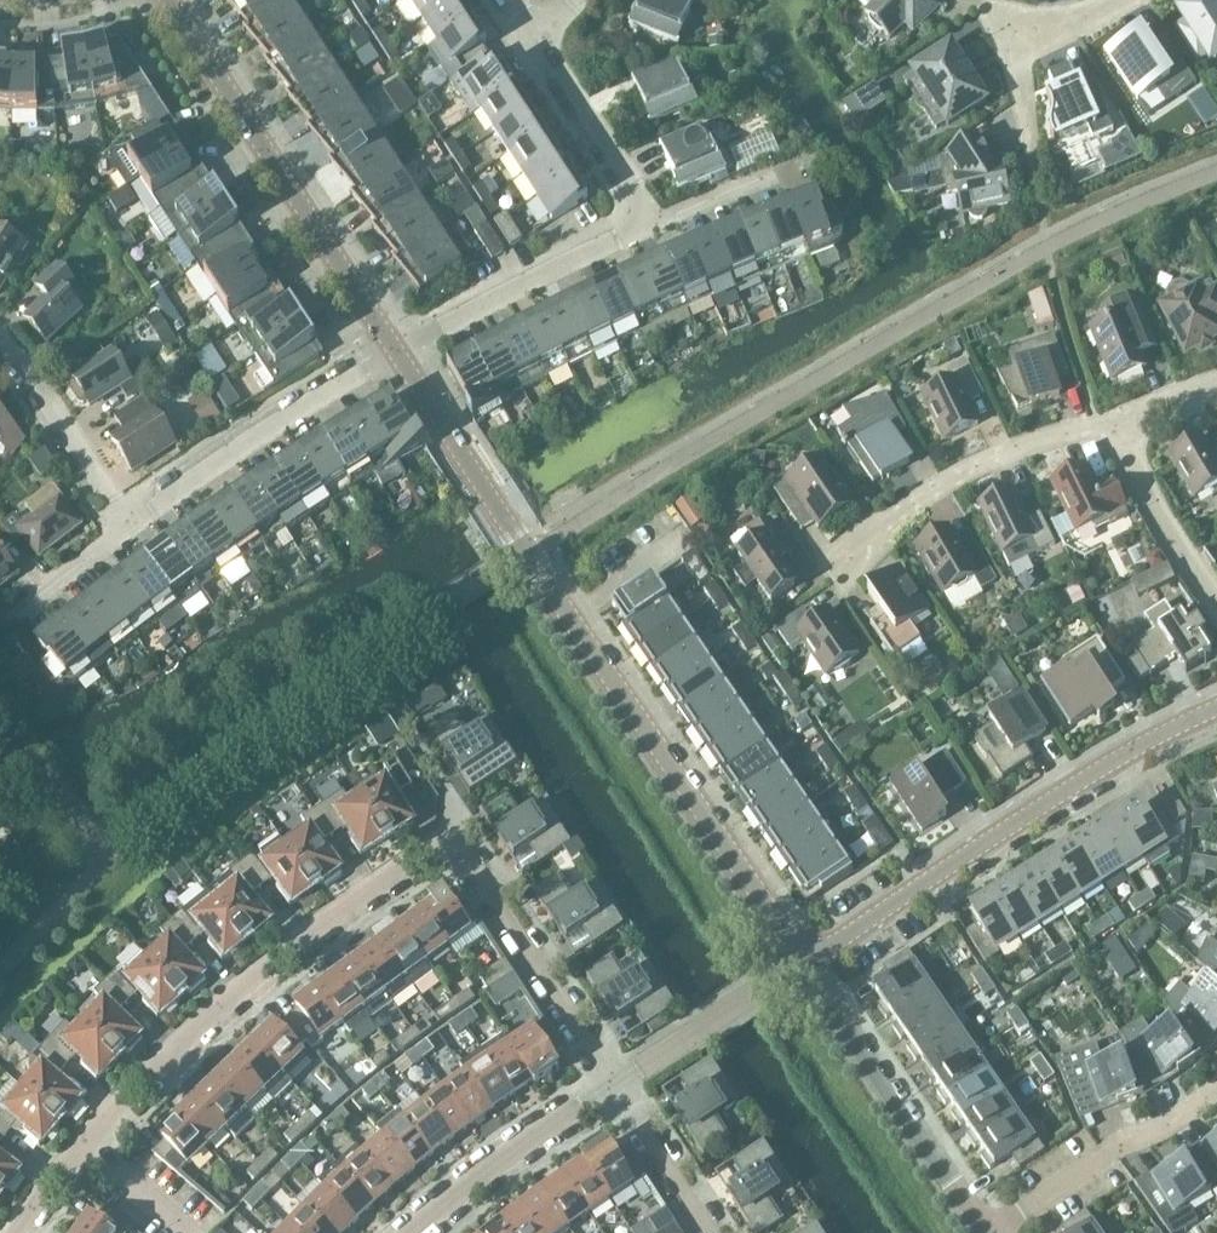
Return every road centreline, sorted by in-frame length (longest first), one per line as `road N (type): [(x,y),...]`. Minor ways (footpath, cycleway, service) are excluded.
road 1 (residential): [(608,1087),(465,864),(449,851),(427,851),(273,959),(197,1024),(13,1232)]
road 2 (tertiary): [(397,351),(792,938),(811,947)]
road 3 (tertiary): [(811,947),(837,941),(1127,753),(1216,708)]
road 4 (tertiary): [(171,0),(397,351)]
road 5 (residential): [(988,1228),(823,988),(811,947)]
road 6 (residential): [(132,526),(397,351)]
road 7 (residential): [(840,564),(911,502),(999,453),(1112,421)]
road 8 (residential): [(397,351),(640,227),(650,215)]
road 9 (residential): [(988,1228),(1216,1085)]
road 10 (residential): [(608,1087),(811,947)]
road 11 (residential): [(411,1232),(608,1087)]
road 12 (residential): [(0,340),(36,376),(132,526)]
road 13 (residential): [(1216,599),(1112,421)]
road 14 (residential): [(650,215),(543,39)]
road 15 (residential): [(702,1232),(608,1087)]
road 16 (residential): [(132,526),(18,612)]
road 17 (residential): [(1033,151),(1017,24)]
road 18 (residential): [(650,215),(665,217),(766,174)]

